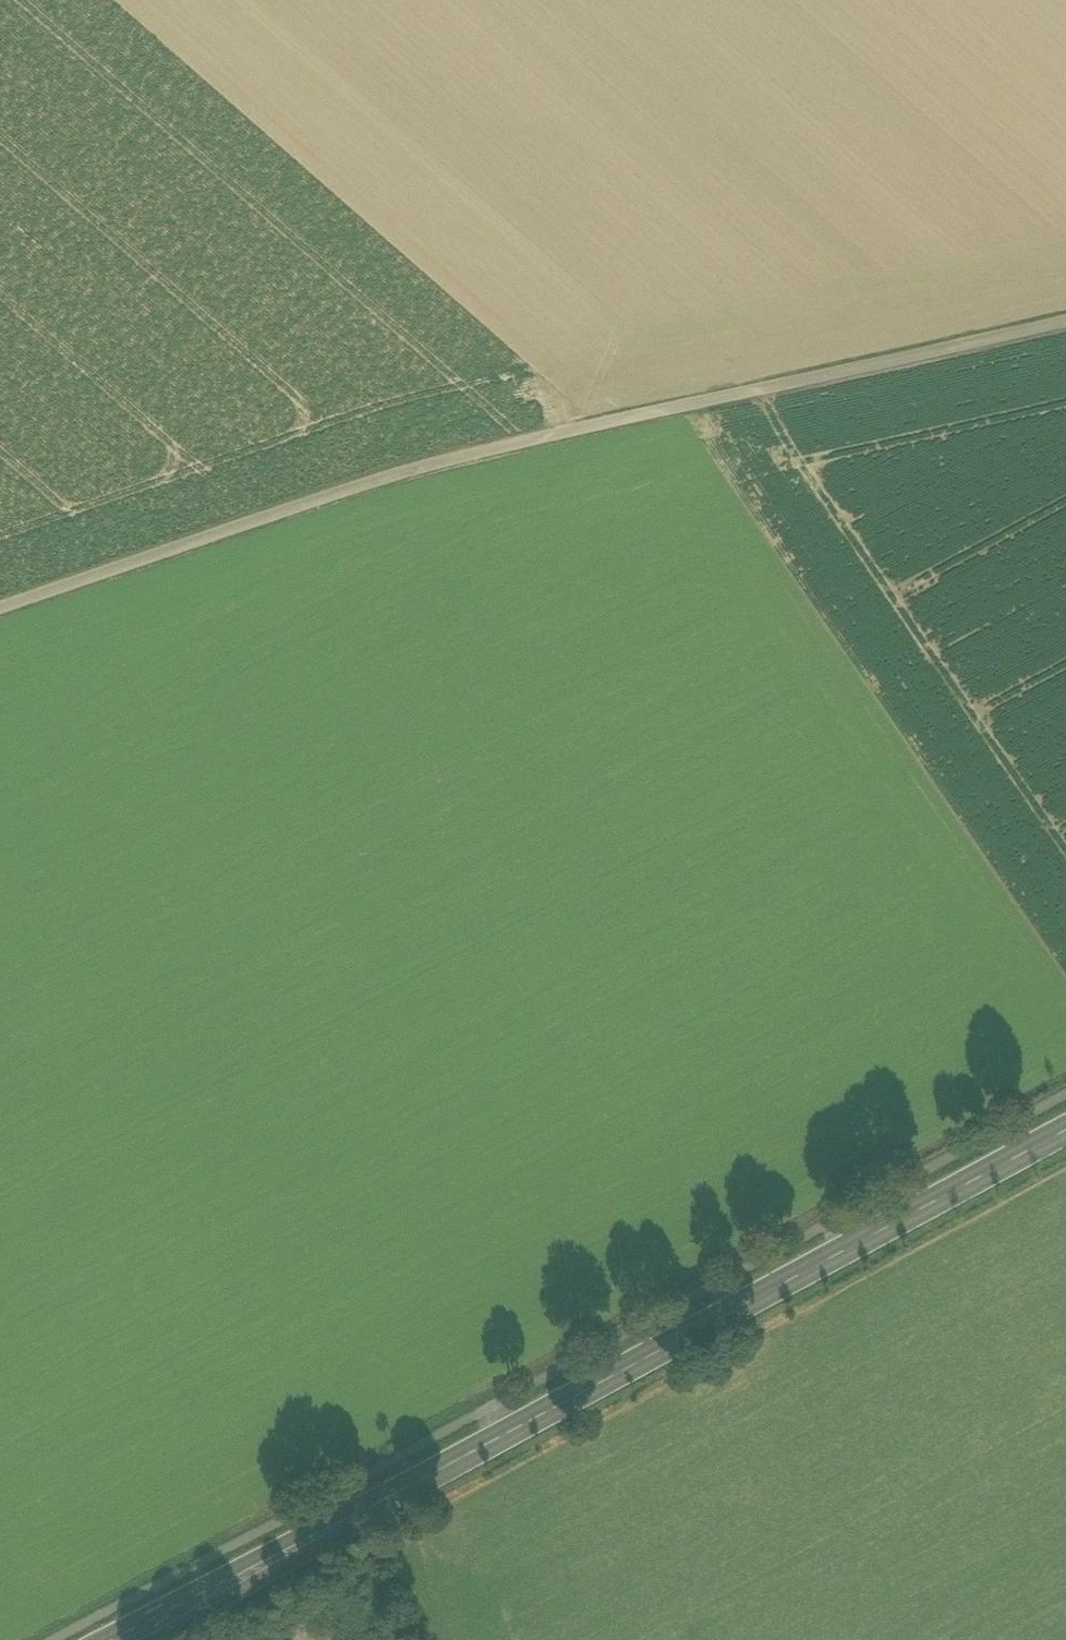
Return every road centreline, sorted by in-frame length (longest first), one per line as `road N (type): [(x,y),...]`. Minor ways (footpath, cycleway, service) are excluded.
road 1 (unclassified): [(0,606),(300,503),(583,428),(1065,323)]
road 2 (tertiary): [(1065,1130),(131,1639)]

